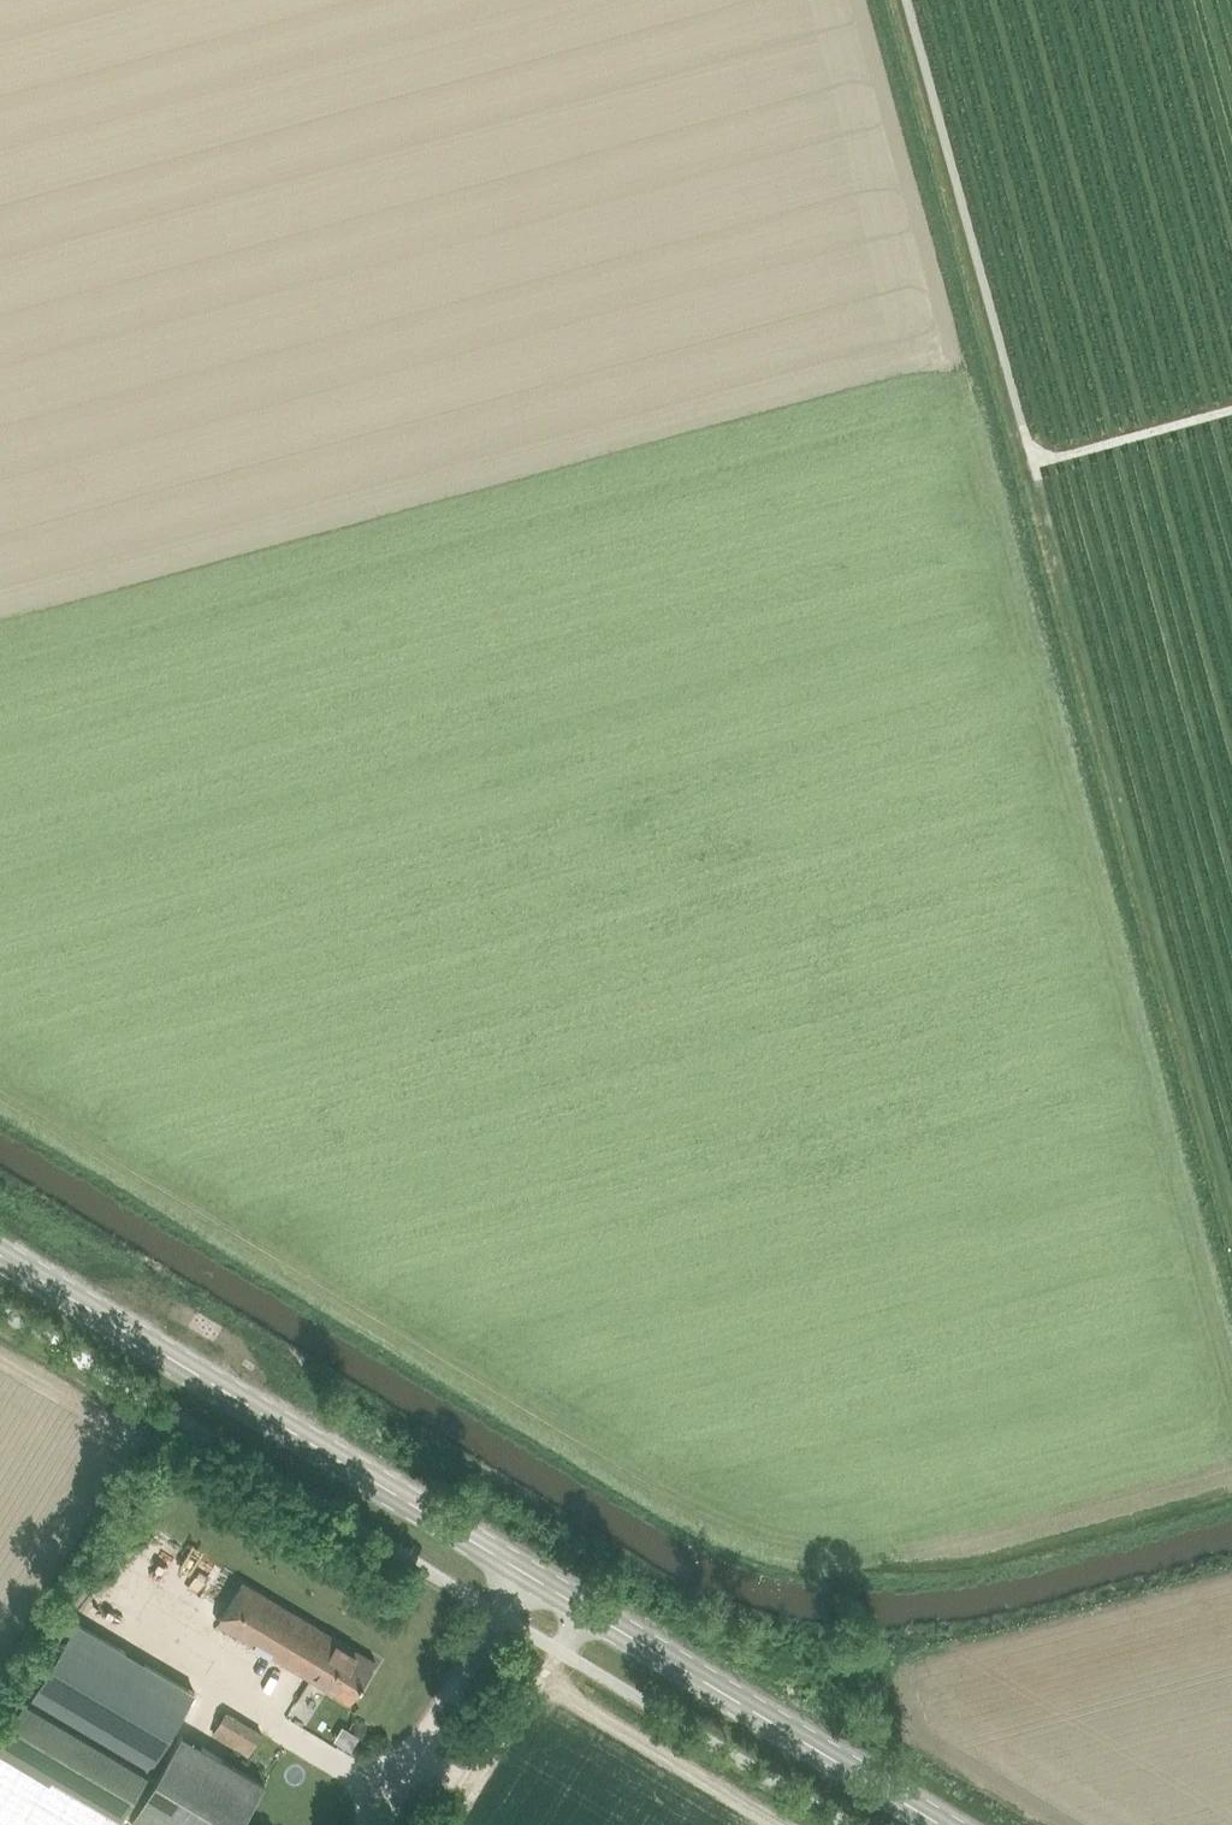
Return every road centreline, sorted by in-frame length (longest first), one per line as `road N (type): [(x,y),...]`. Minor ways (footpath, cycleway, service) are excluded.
road 1 (primary): [(943,1824),(0,1253)]

